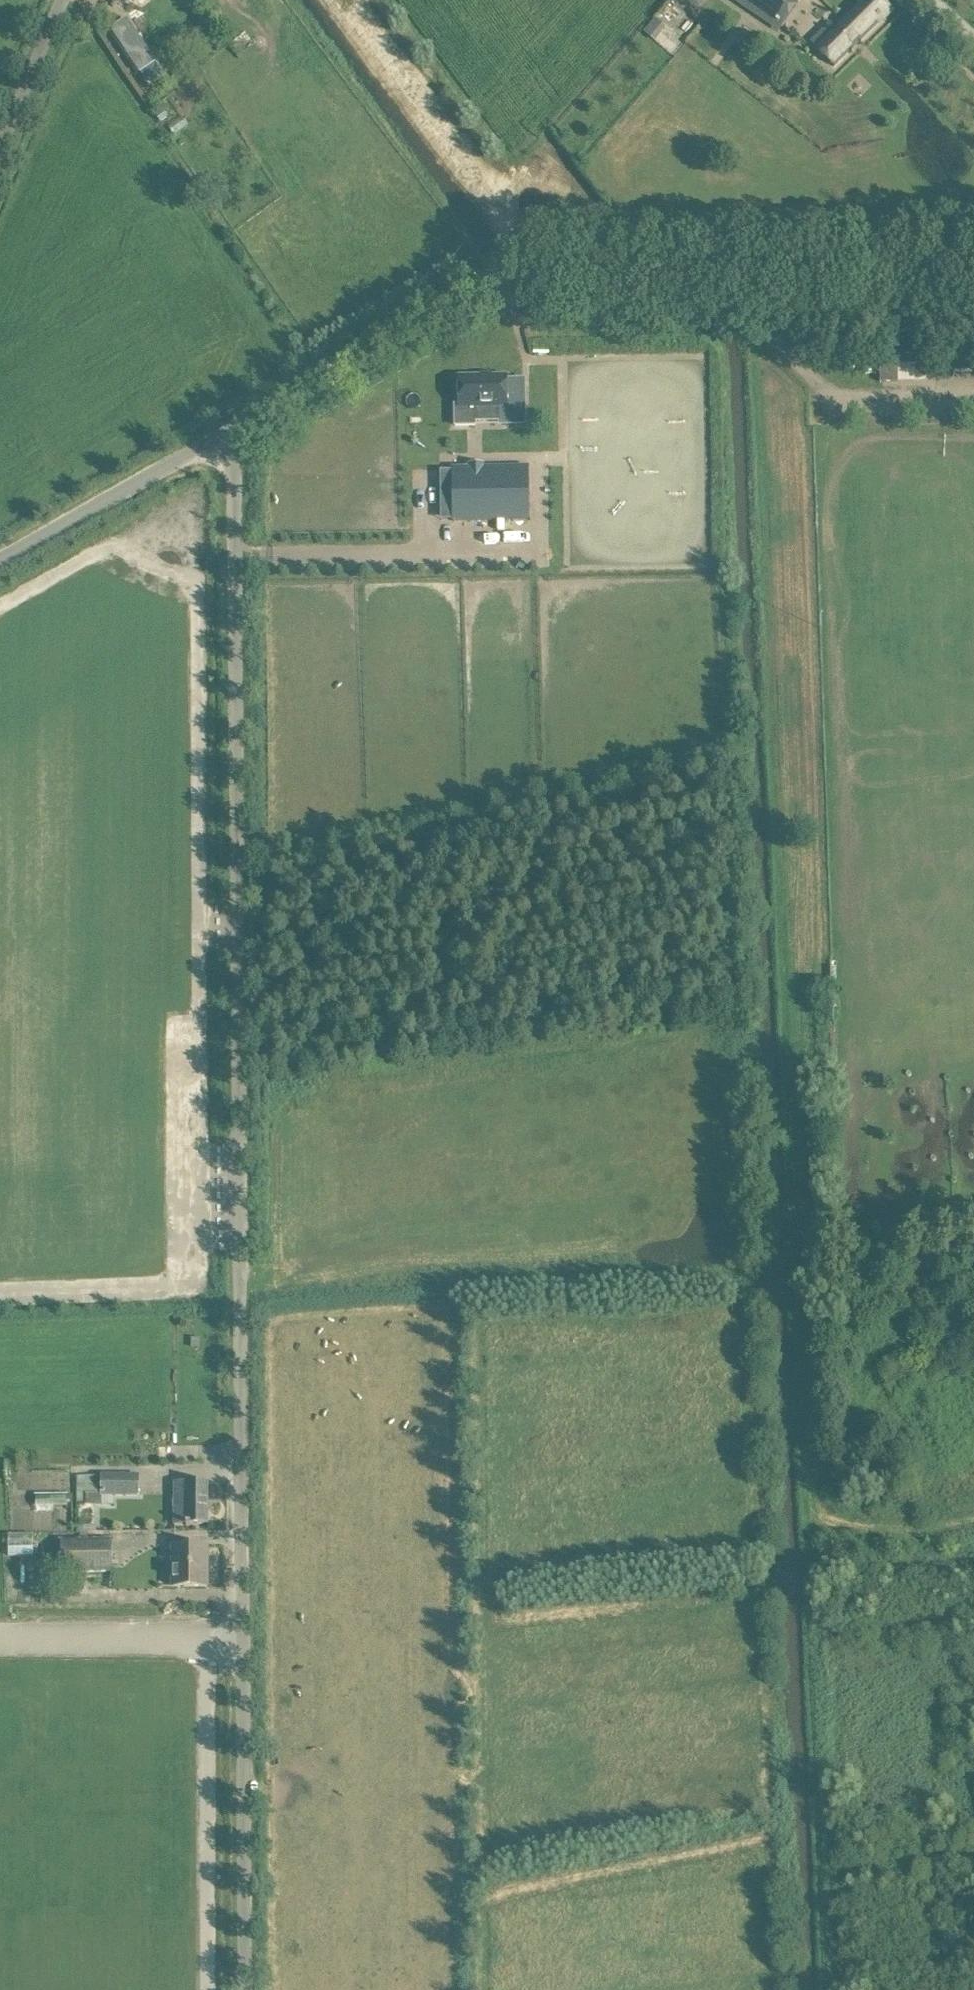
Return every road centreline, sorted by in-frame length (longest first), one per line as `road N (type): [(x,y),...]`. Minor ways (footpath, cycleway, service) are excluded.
road 1 (unclassified): [(245,1989),(232,452),(223,434)]
road 2 (unclassified): [(973,278),(524,283),(466,297),(223,434)]
road 3 (unclassified): [(223,434),(0,557)]
road 4 (unclassified): [(0,148),(62,0)]

